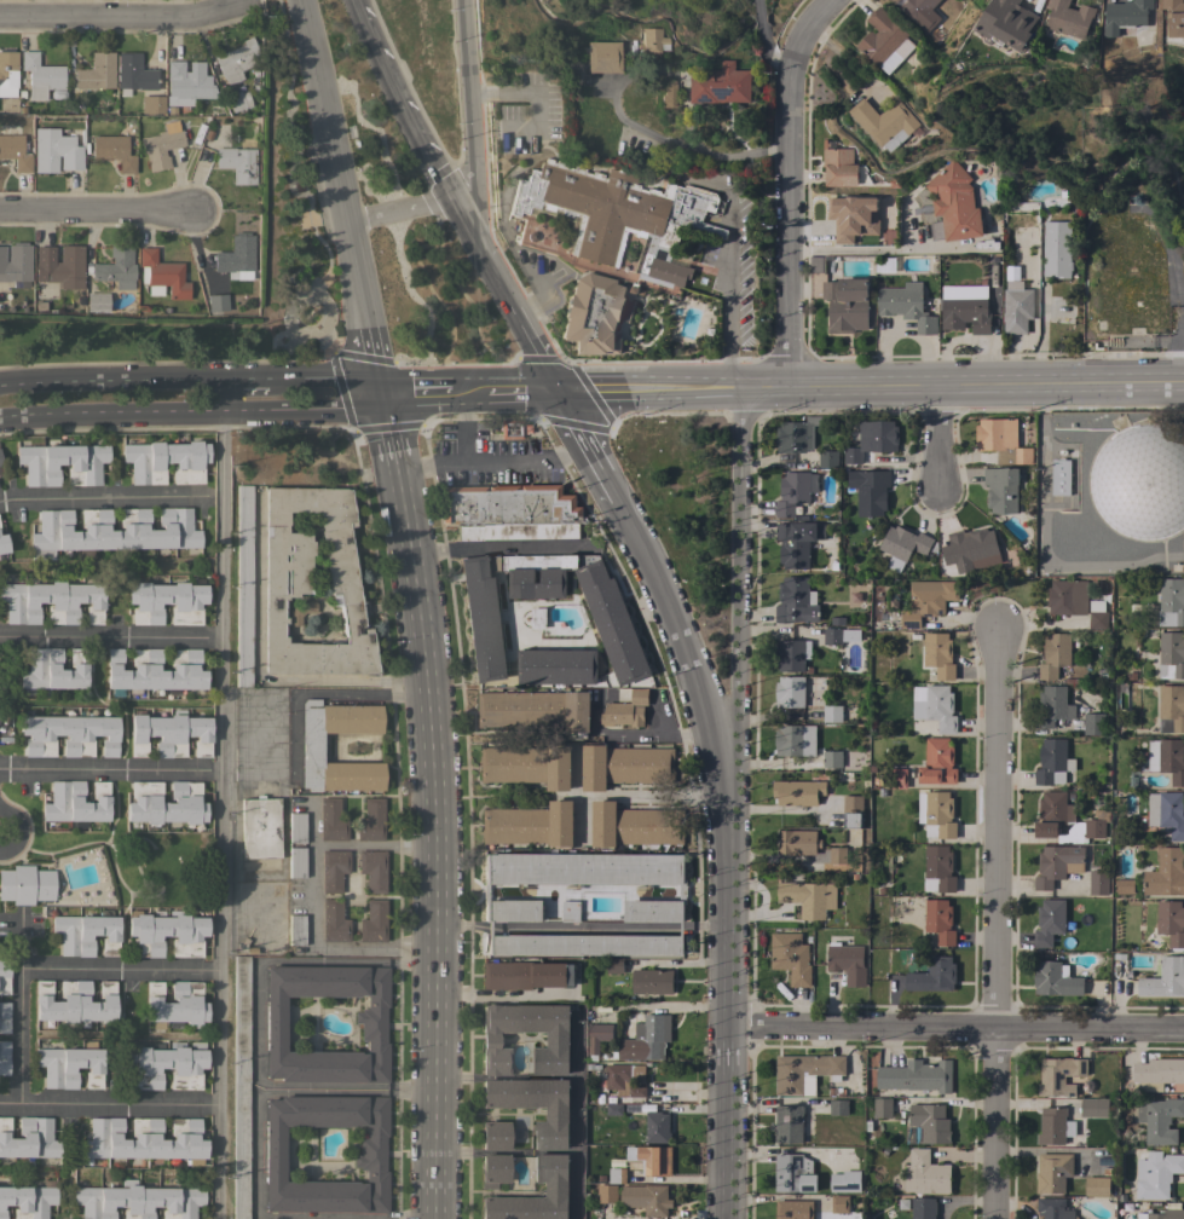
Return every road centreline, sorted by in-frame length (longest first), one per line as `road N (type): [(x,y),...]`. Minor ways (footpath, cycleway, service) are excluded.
road 1 (secondary): [(398,478),(424,660),(434,847),(432,1218)]
road 2 (residential): [(992,1218),(994,631)]
road 3 (residential): [(726,876),(739,776),(739,391)]
road 4 (residential): [(724,1026),(1183,1029)]
road 5 (tertiary): [(739,391),(1183,384)]
road 6 (secondary): [(297,0),(380,394)]
road 7 (residential): [(790,389),(797,76),(812,30),(835,0)]
road 8 (secondary): [(726,876),(698,691),(614,501)]
road 9 (tertiary): [(0,424),(330,415),(380,394)]
road 10 (tertiary): [(380,394),(328,379),(0,385)]
road 11 (residential): [(0,19),(195,21),(260,2)]
road 12 (secondary): [(452,200),(355,0)]
road 13 (secondary): [(558,392),(452,200)]
road 14 (residential): [(218,639),(0,636)]
road 15 (residential): [(218,770),(0,769)]
road 16 (residential): [(215,1104),(0,1105)]
road 17 (tertiary): [(452,200),(470,193),(472,177),(459,0)]
road 18 (residential): [(207,495),(0,499)]
road 19 (residential): [(216,971),(19,969)]
road 20 (secondary): [(723,1218),(724,1026)]
road 21 (residential): [(19,1105),(17,915)]
road 22 (residential): [(189,213),(0,210)]
road 23 (tertiary): [(739,391),(558,392)]
road 24 (tertiary): [(558,392),(380,394)]
road 25 (secondary): [(724,1026),(726,876)]
road 26 (secondary): [(614,501),(558,392)]

